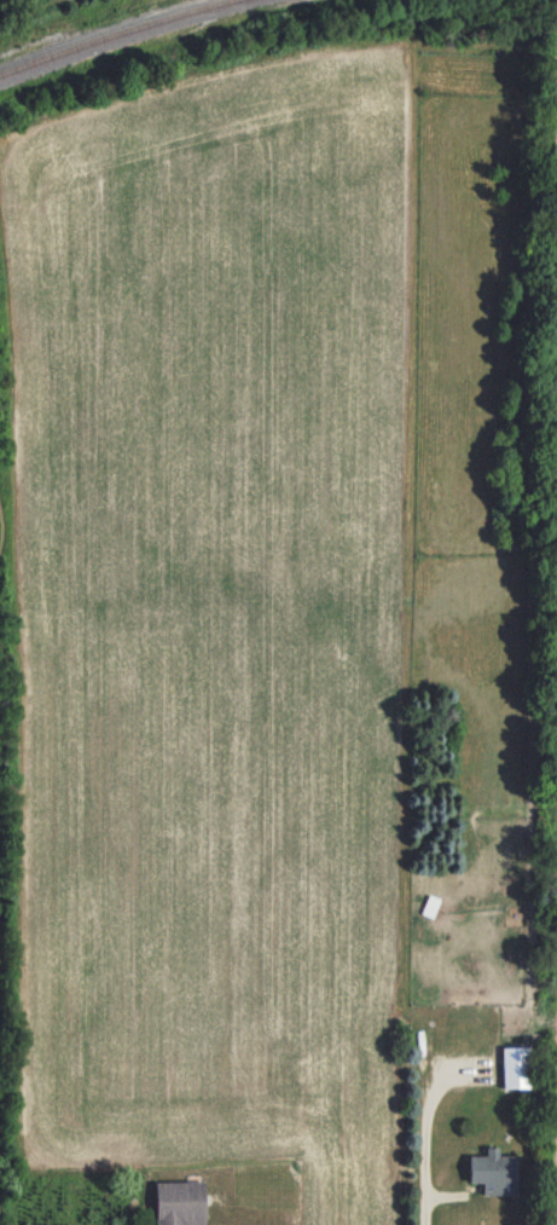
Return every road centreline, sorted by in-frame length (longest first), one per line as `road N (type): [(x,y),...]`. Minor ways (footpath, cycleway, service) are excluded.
road 1 (residential): [(494,1064),(433,1093),(427,1224)]

